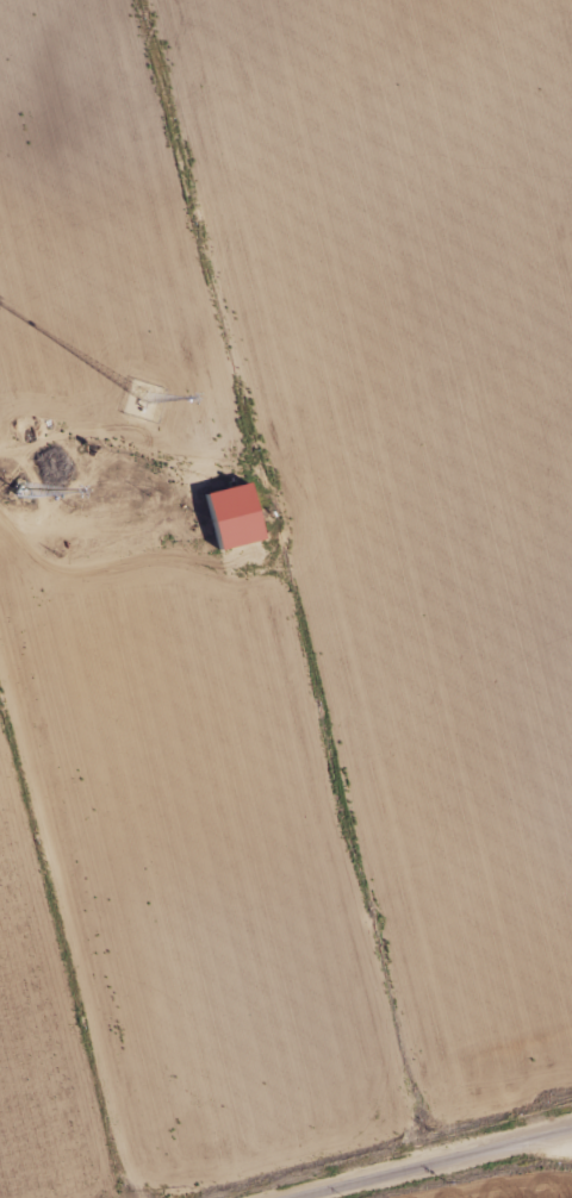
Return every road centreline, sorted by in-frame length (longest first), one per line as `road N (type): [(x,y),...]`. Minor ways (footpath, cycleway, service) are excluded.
road 1 (residential): [(292,1197),(571,1128)]

